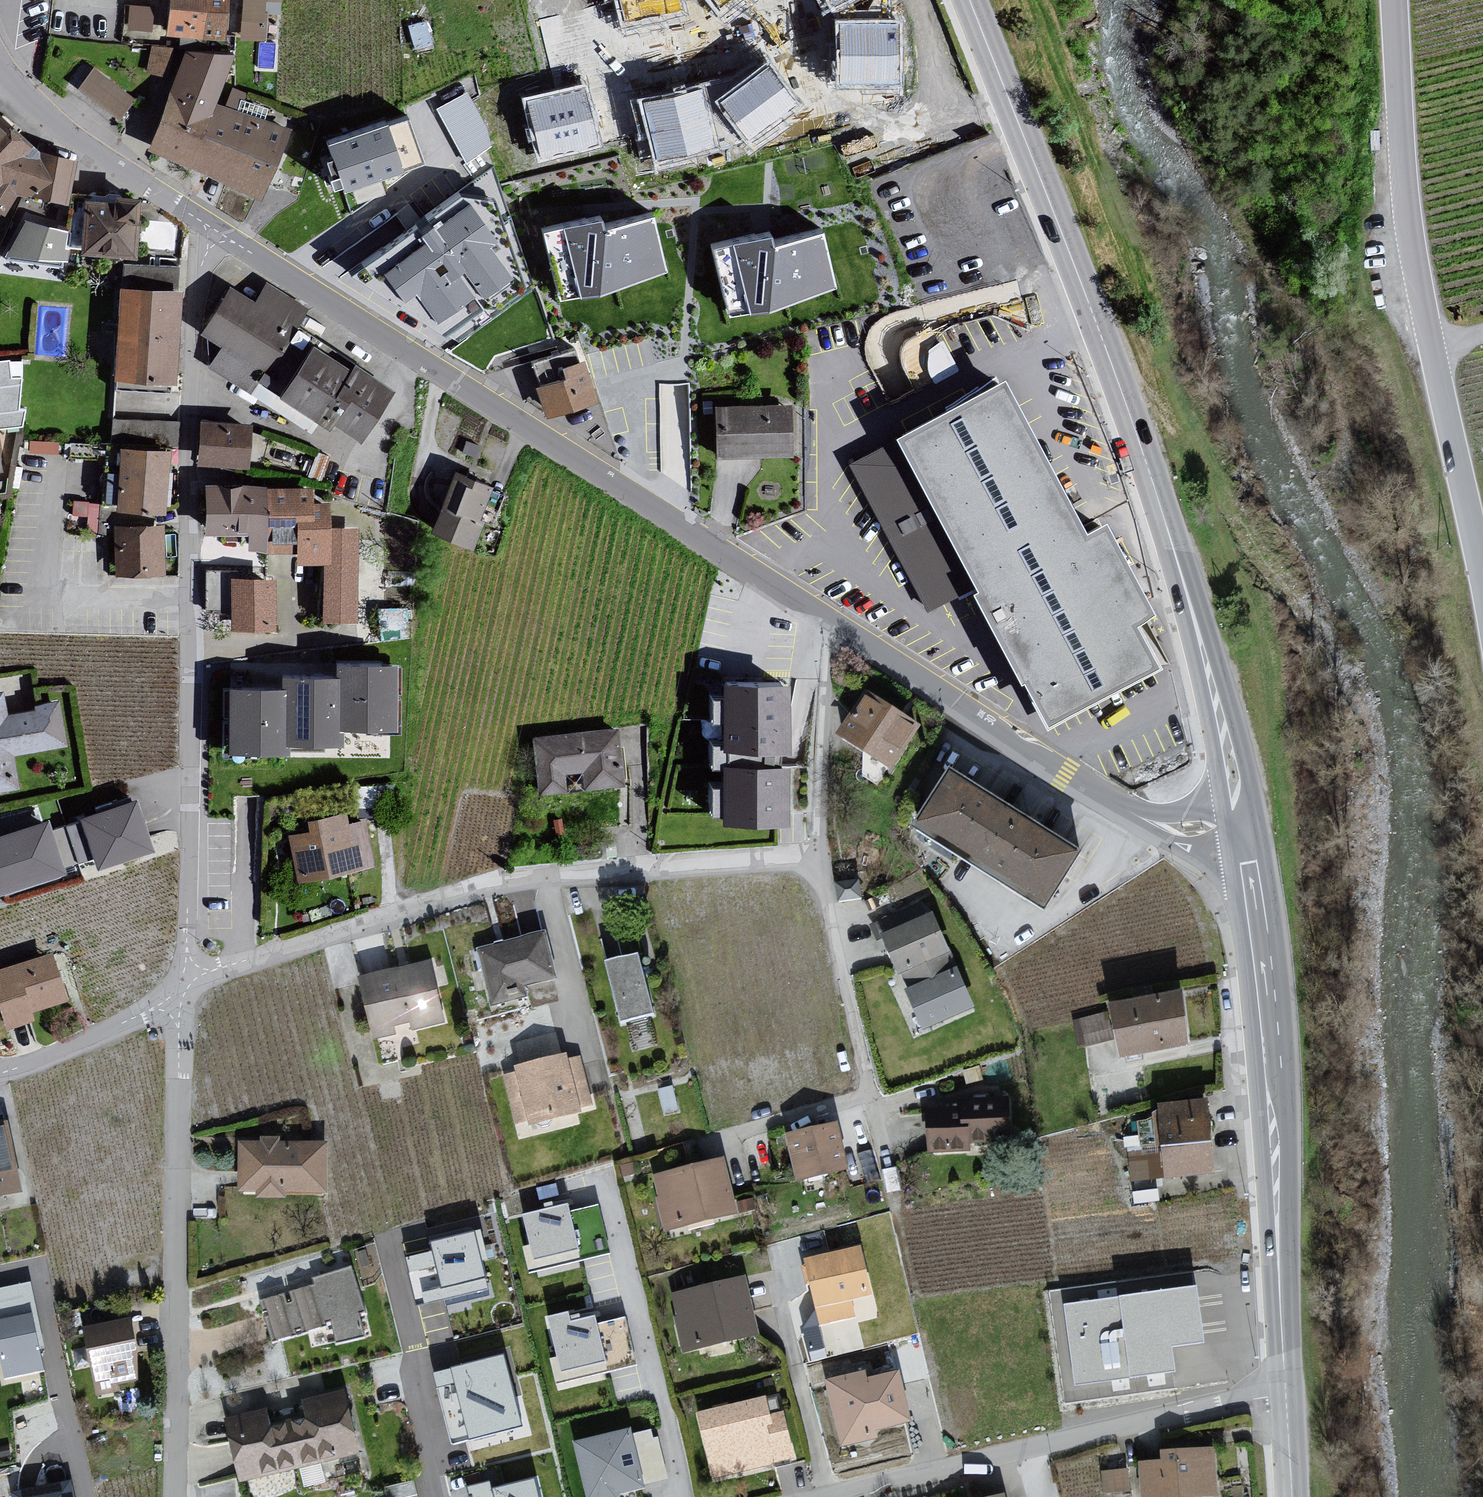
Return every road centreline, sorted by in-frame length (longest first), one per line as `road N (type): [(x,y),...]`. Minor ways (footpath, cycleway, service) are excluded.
road 1 (residential): [(186,979),(505,883),(804,858),(816,848),(820,828),(837,625)]
road 2 (tertiary): [(970,0),(1152,481),(1241,821)]
road 3 (residential): [(186,979),(191,390),(201,261),(214,231)]
road 4 (residential): [(837,625),(214,231)]
road 5 (tertiary): [(1394,0),(1410,234),(1482,582)]
road 6 (tertiary): [(1241,821),(1271,1037),(1286,1390)]
road 7 (residential): [(170,1496),(180,1000)]
road 8 (residential): [(1241,821),(1179,830),(1155,825),(1065,776),(837,625)]
road 9 (residential): [(851,1496),(1286,1390)]
road 10 (residential): [(214,231),(76,140),(0,66)]
road 11 (residential): [(180,1000),(0,1073)]

